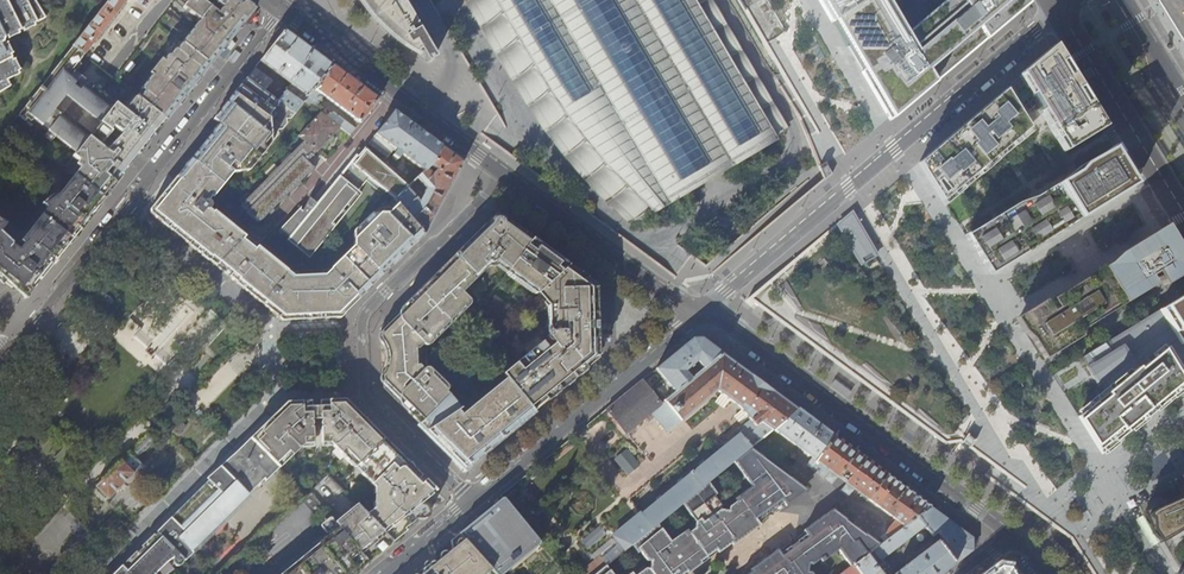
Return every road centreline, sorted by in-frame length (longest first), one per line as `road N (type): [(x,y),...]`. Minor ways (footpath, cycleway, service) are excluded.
road 1 (residential): [(279,6),(695,312)]
road 2 (residential): [(695,312),(1057,16)]
road 3 (residential): [(279,6),(6,355)]
road 4 (residential): [(385,573),(695,312)]
road 5 (residential): [(695,312),(1015,537)]
road 6 (tertiary): [(1057,16),(1183,223)]
road 7 (tertiary): [(1183,105),(1118,0)]

